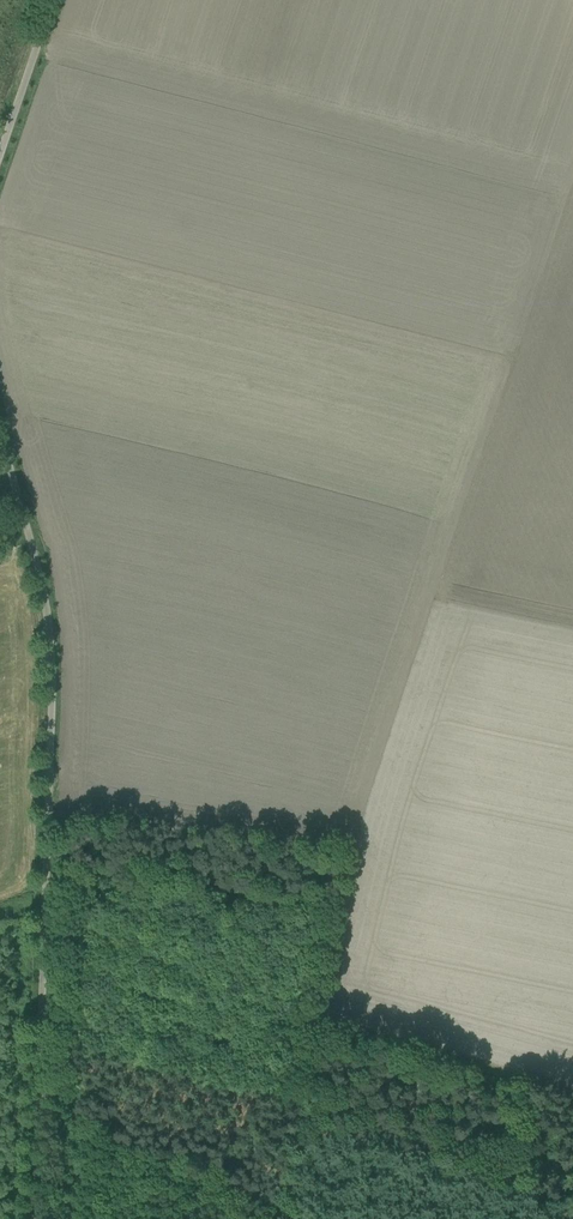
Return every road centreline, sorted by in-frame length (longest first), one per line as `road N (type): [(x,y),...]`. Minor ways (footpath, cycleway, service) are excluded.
road 1 (unclassified): [(32,1218),(53,642),(0,431)]
road 2 (track): [(311,1215),(316,1166),(336,1136),(323,1023),(276,1014),(216,1051),(43,1024)]
road 3 (unclassified): [(0,156),(53,0)]

